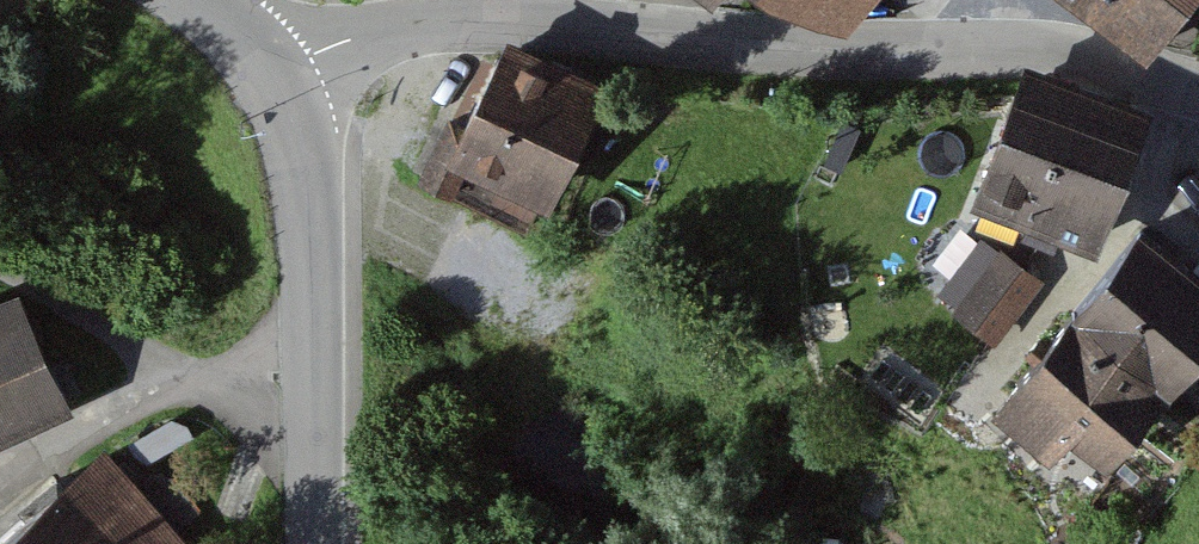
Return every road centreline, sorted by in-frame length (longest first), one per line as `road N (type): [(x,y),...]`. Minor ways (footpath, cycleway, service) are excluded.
road 1 (residential): [(270,66),(354,39),(467,17),(858,53),(999,49),(1198,89)]
road 2 (residential): [(0,266),(213,381),(312,373)]
road 3 (tertiary): [(270,66),(291,116),(305,188),(312,373)]
road 4 (tertiary): [(312,373),(313,543)]

